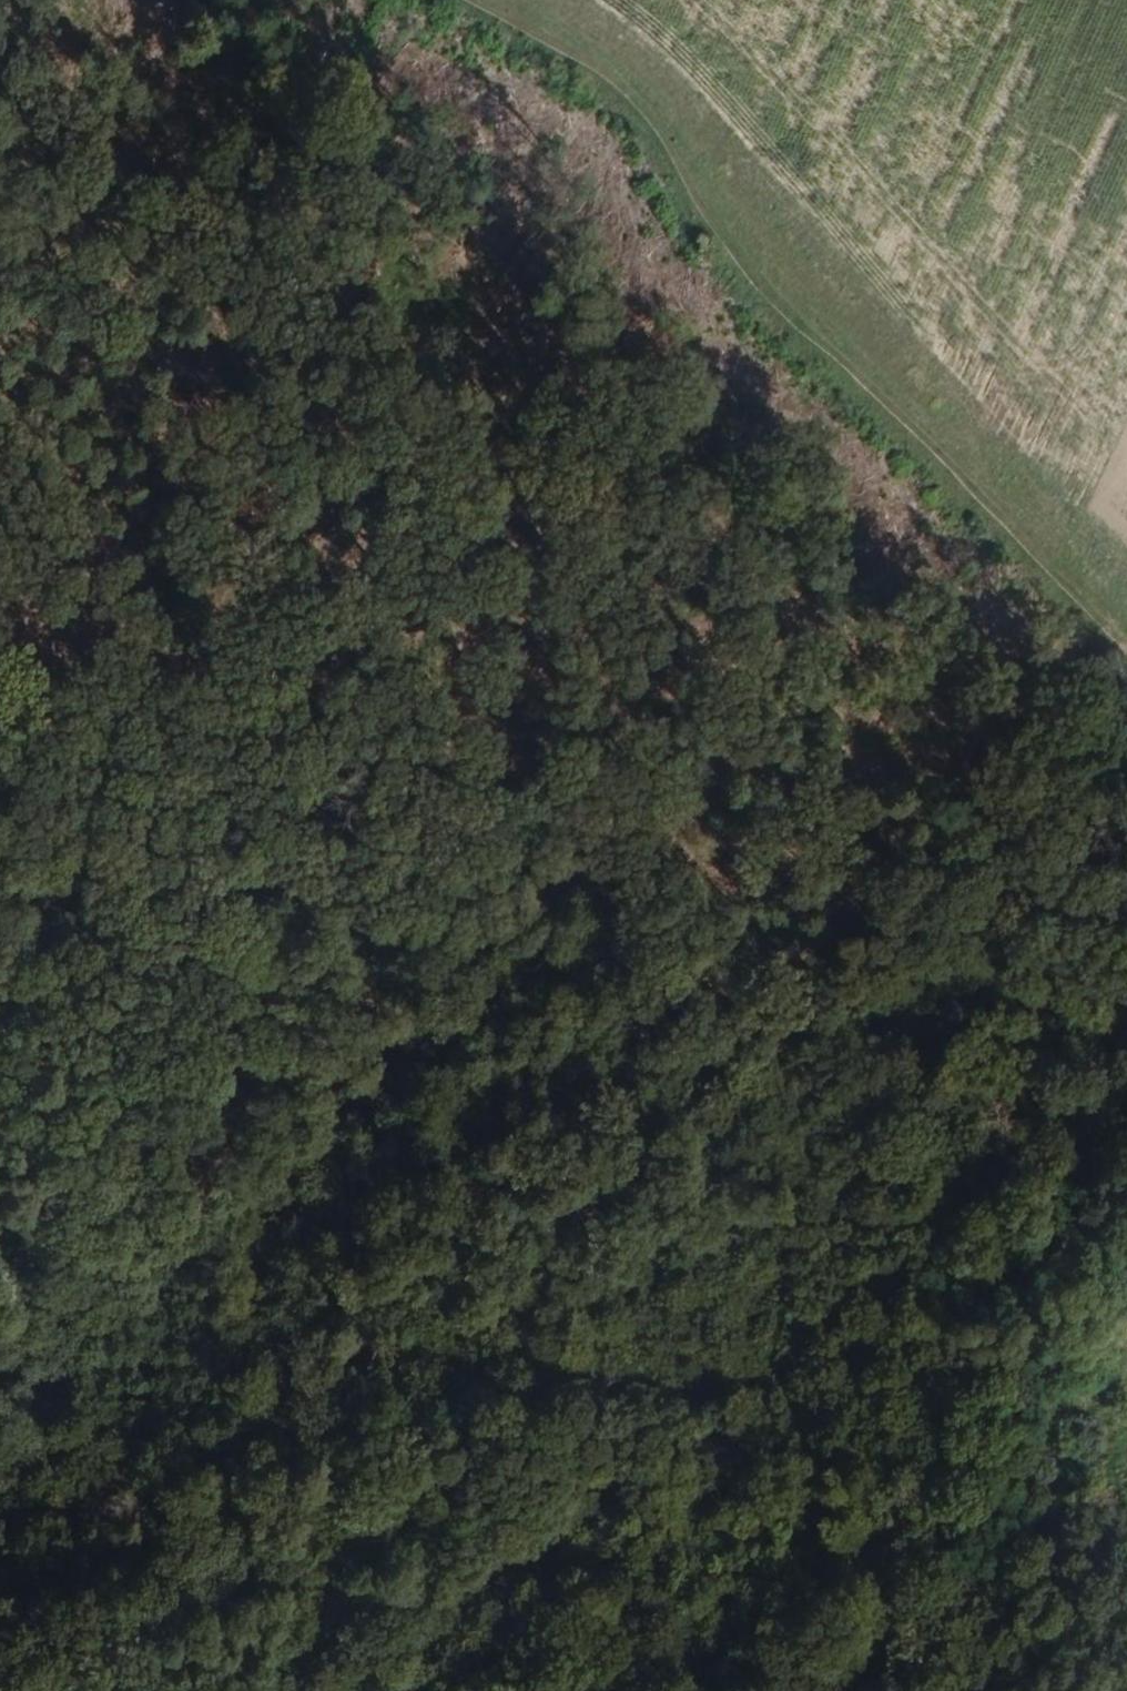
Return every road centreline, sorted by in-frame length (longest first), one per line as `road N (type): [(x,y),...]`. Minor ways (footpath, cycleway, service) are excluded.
road 1 (track): [(1126,654),(581,112),(446,0)]

